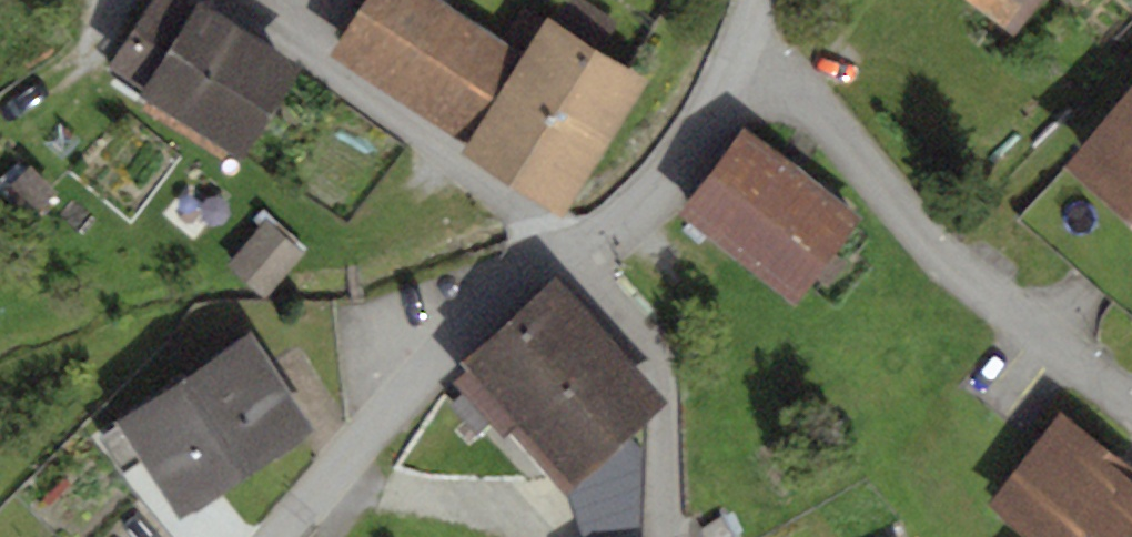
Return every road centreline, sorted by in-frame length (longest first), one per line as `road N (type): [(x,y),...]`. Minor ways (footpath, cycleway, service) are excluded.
road 1 (residential): [(281,536),(499,292),(561,247)]
road 2 (residential): [(290,0),(278,32),(536,216),(561,247)]
road 3 (residential): [(561,247),(615,221),(669,178),(717,107),(758,0)]
road 4 (residential): [(561,247),(639,337),(662,383),(666,536)]

